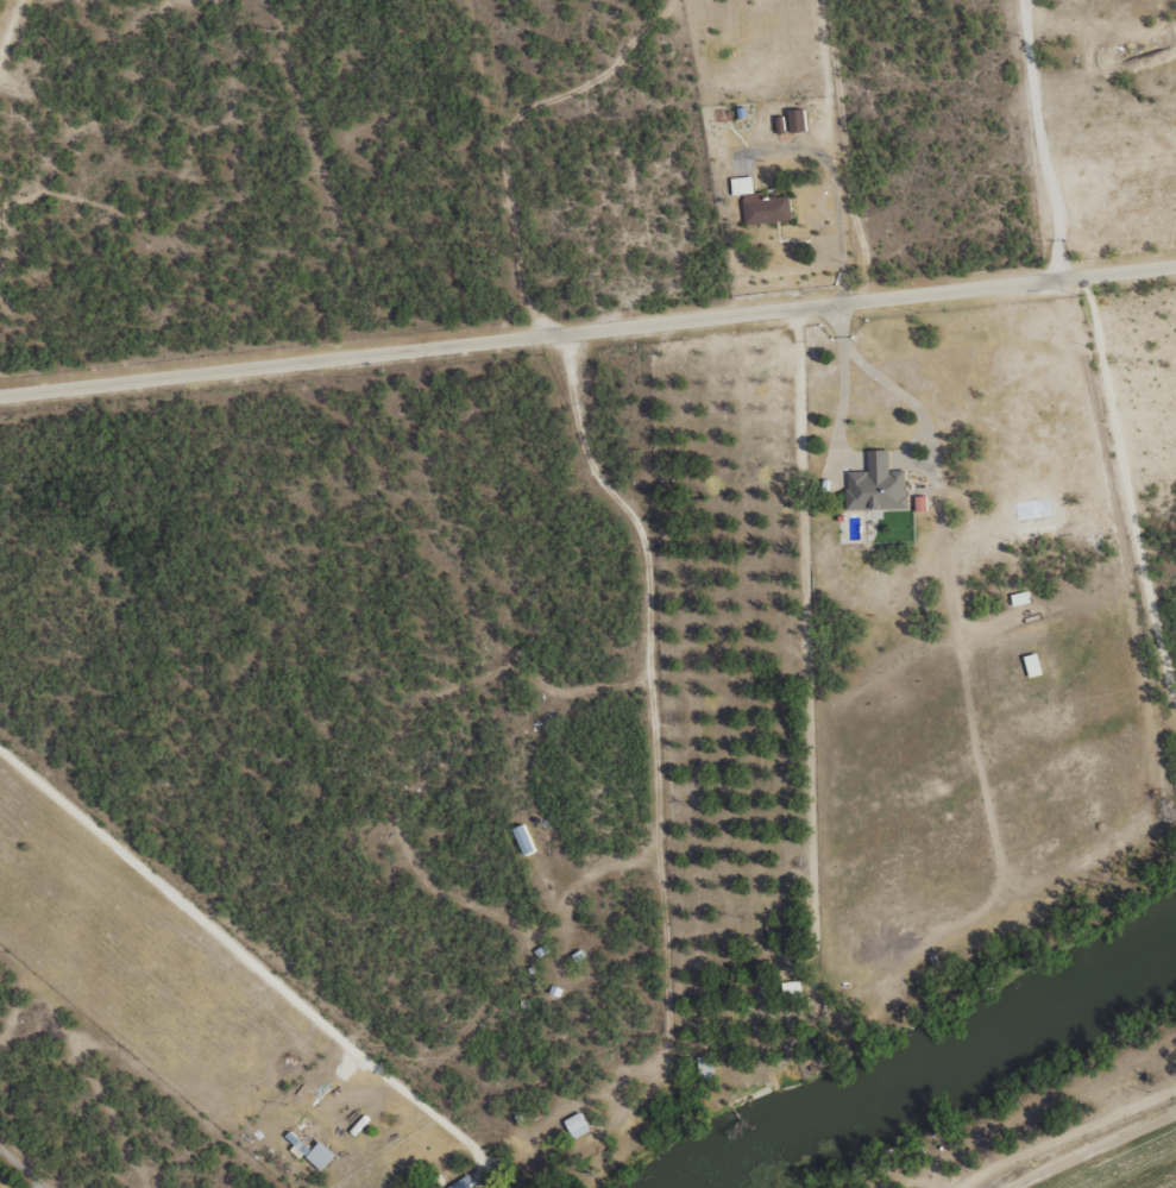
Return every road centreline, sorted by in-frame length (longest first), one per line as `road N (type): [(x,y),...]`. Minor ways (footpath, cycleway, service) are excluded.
road 1 (residential): [(1175,236),(303,329),(0,372)]
road 2 (track): [(1175,1129),(1065,1187)]

